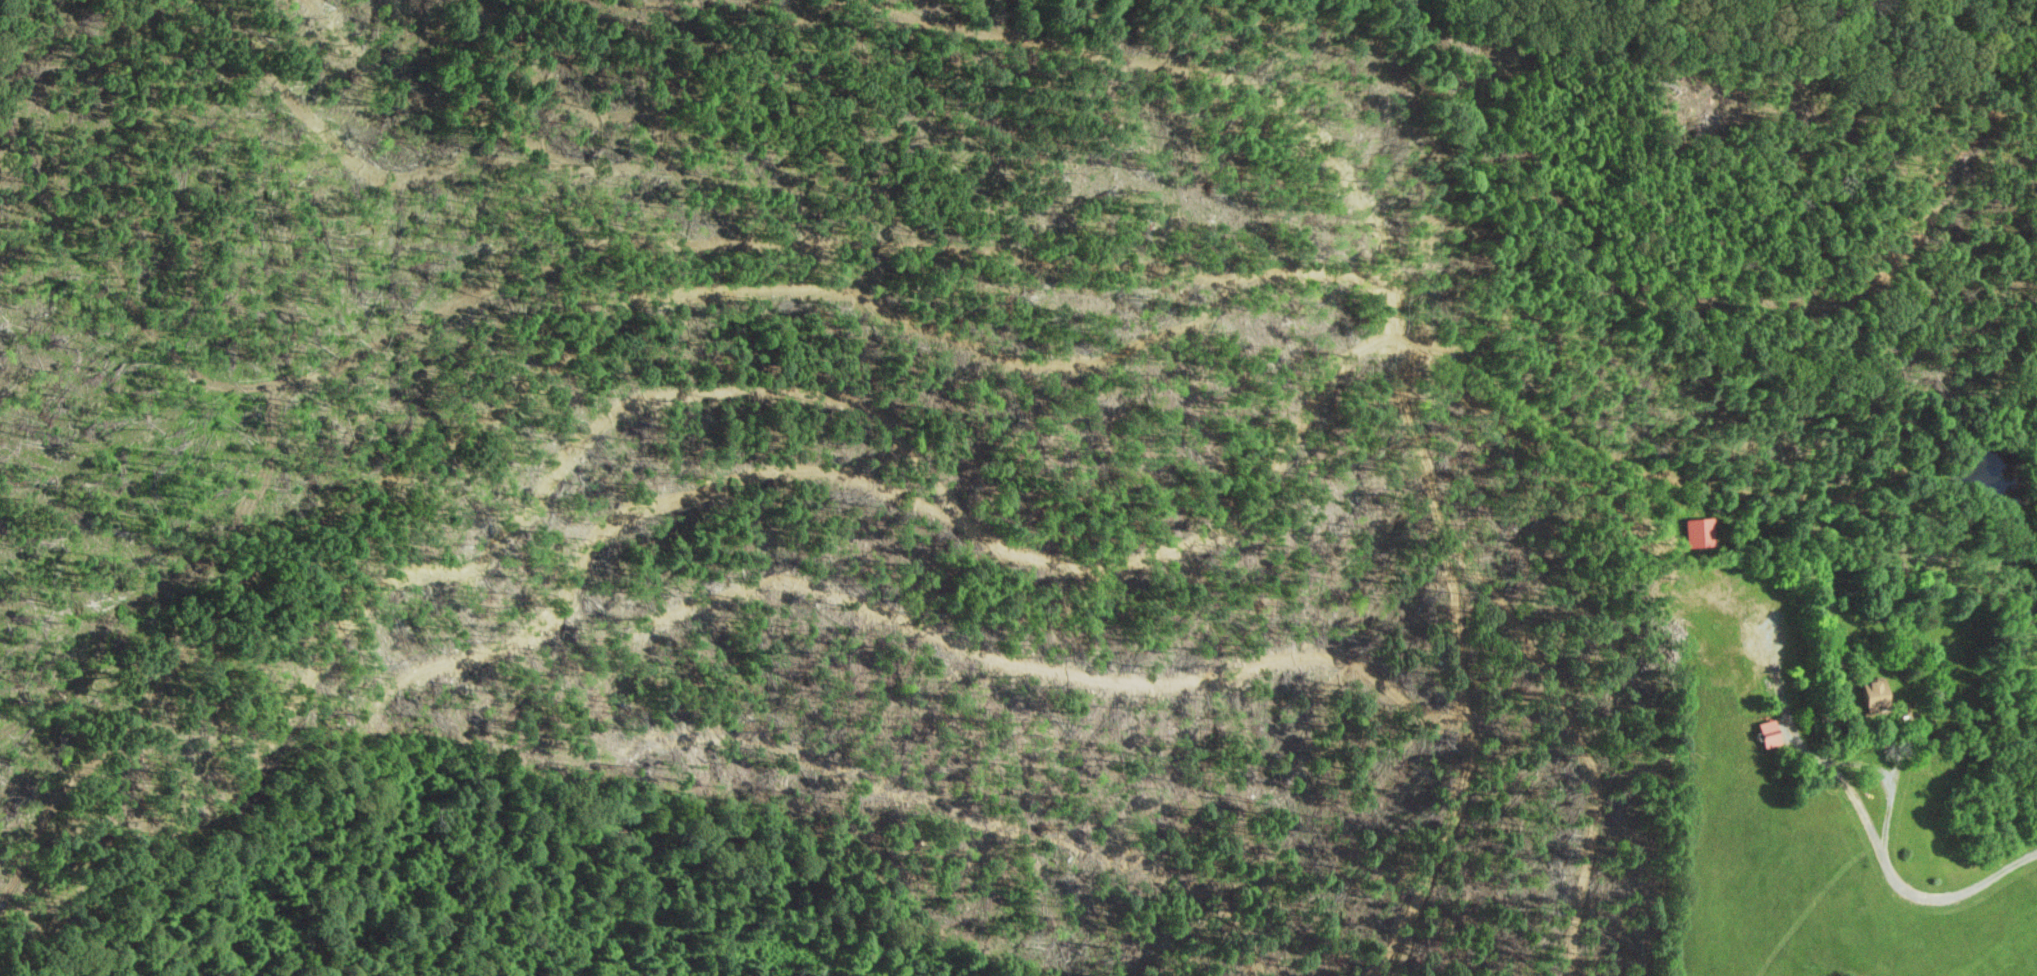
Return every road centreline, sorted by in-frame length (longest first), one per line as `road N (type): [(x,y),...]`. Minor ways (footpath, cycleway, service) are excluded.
road 1 (residential): [(2036,405),(1878,488),(1828,536)]
road 2 (residential): [(1828,536),(1828,640),(1843,714)]

